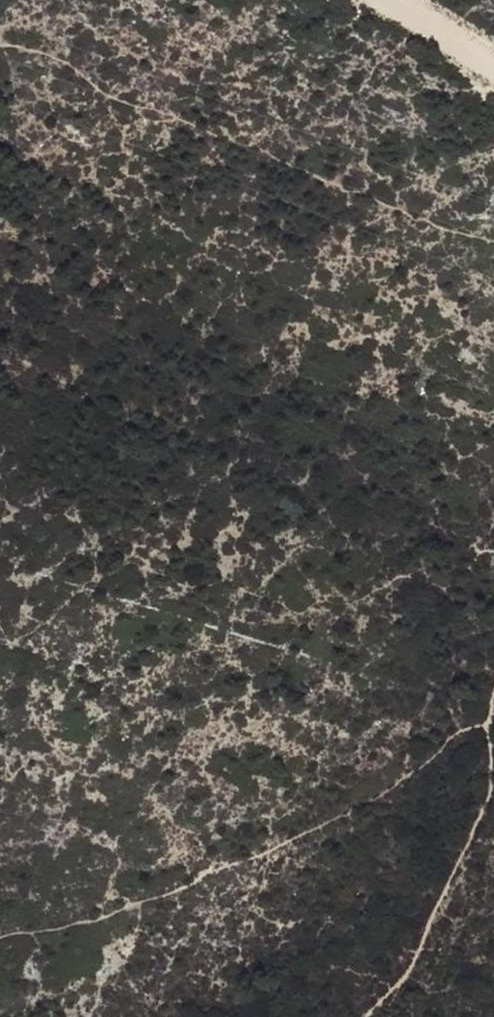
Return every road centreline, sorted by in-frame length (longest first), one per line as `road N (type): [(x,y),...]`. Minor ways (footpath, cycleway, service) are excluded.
road 1 (track): [(493,73),(381,0)]

